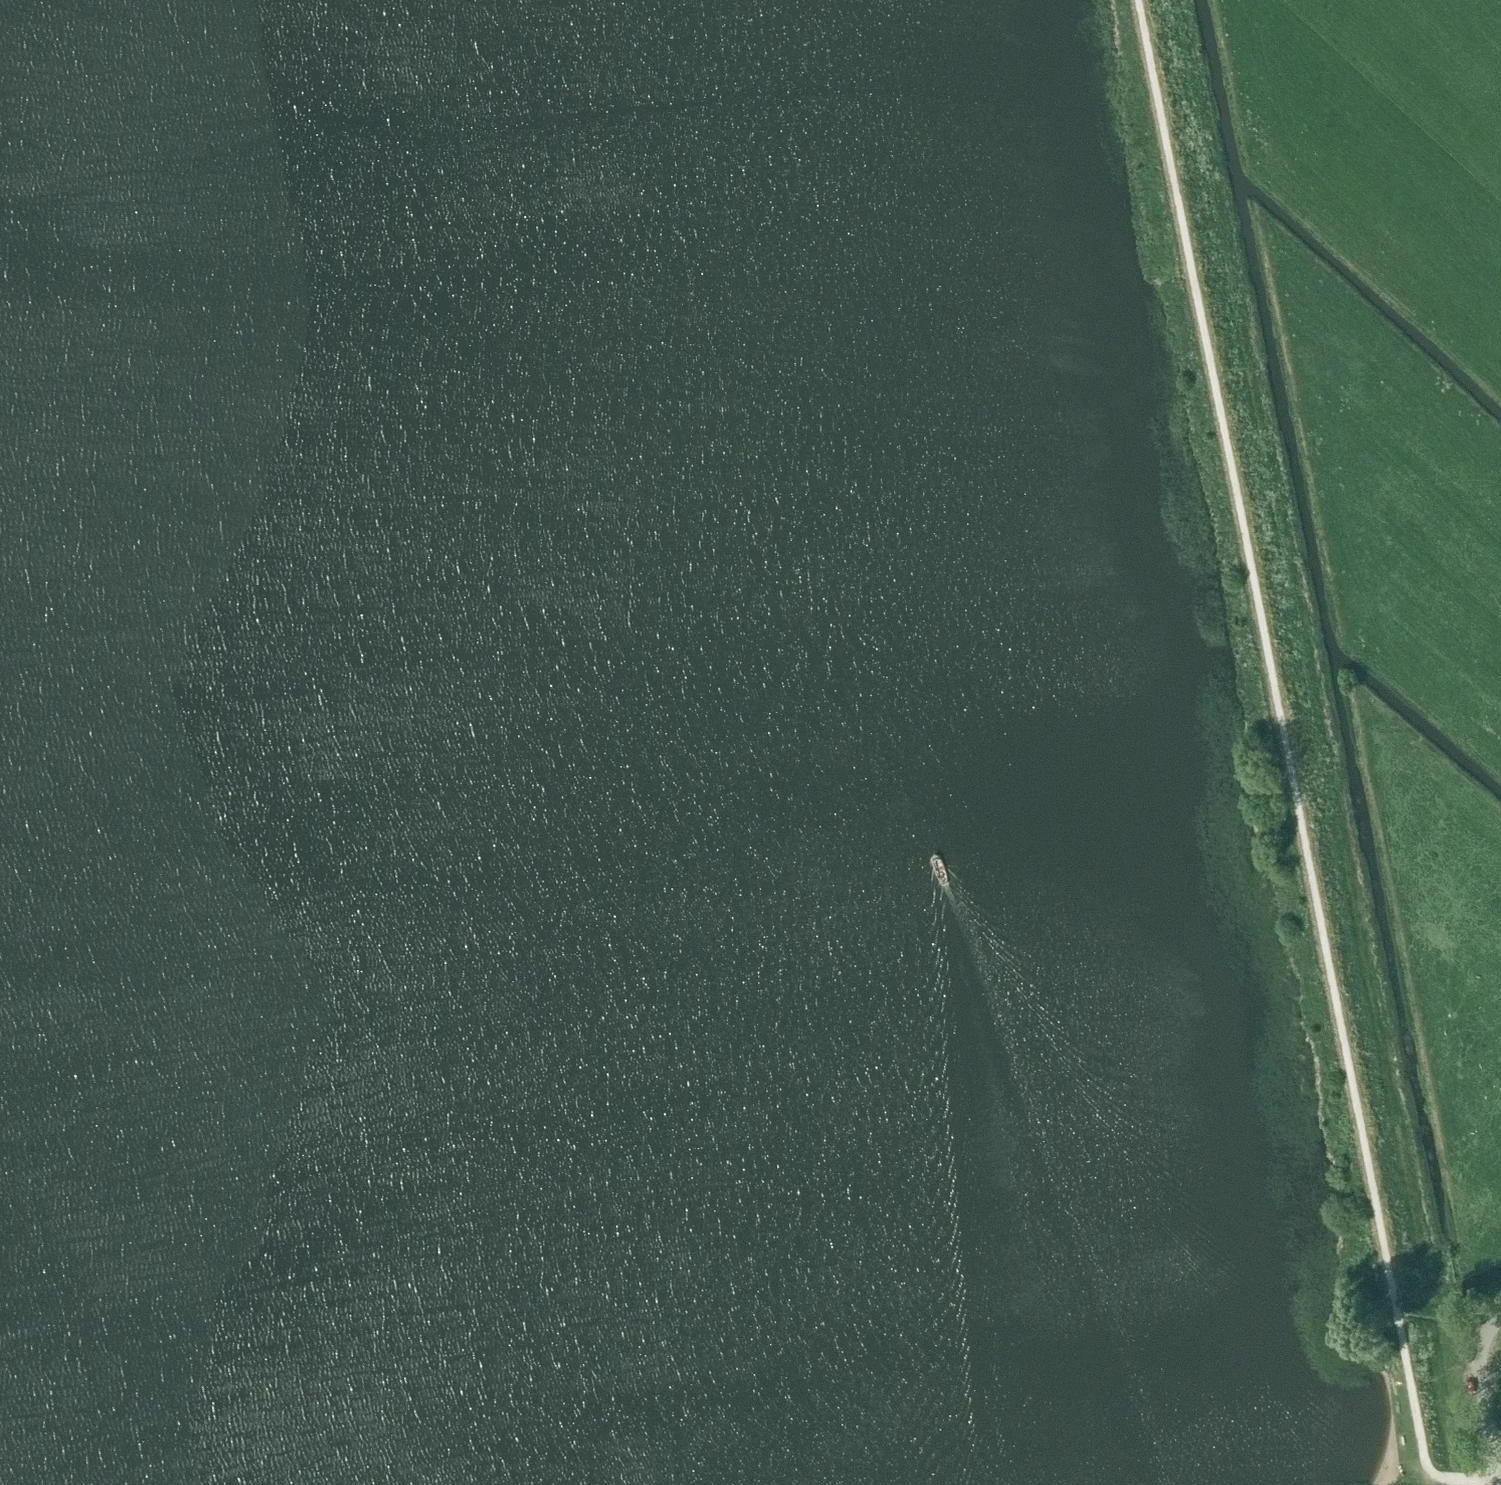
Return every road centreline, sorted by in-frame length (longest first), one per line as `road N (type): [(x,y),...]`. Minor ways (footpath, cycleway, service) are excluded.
road 1 (residential): [(1500,1316),(1486,1337),(1480,1371),(1498,1480)]

